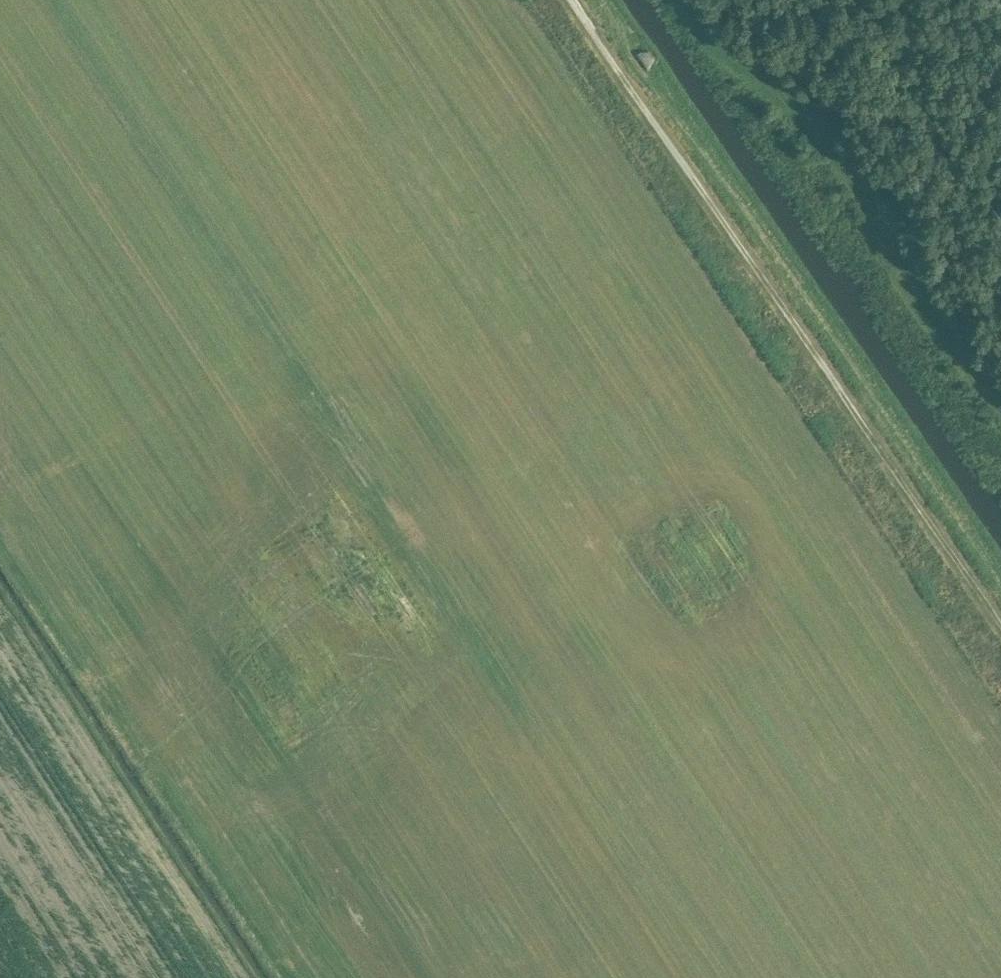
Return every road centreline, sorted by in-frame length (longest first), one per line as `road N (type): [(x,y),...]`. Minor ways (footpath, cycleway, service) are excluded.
road 1 (track): [(612,0),(628,23),(633,62),(683,103),(1000,572)]

